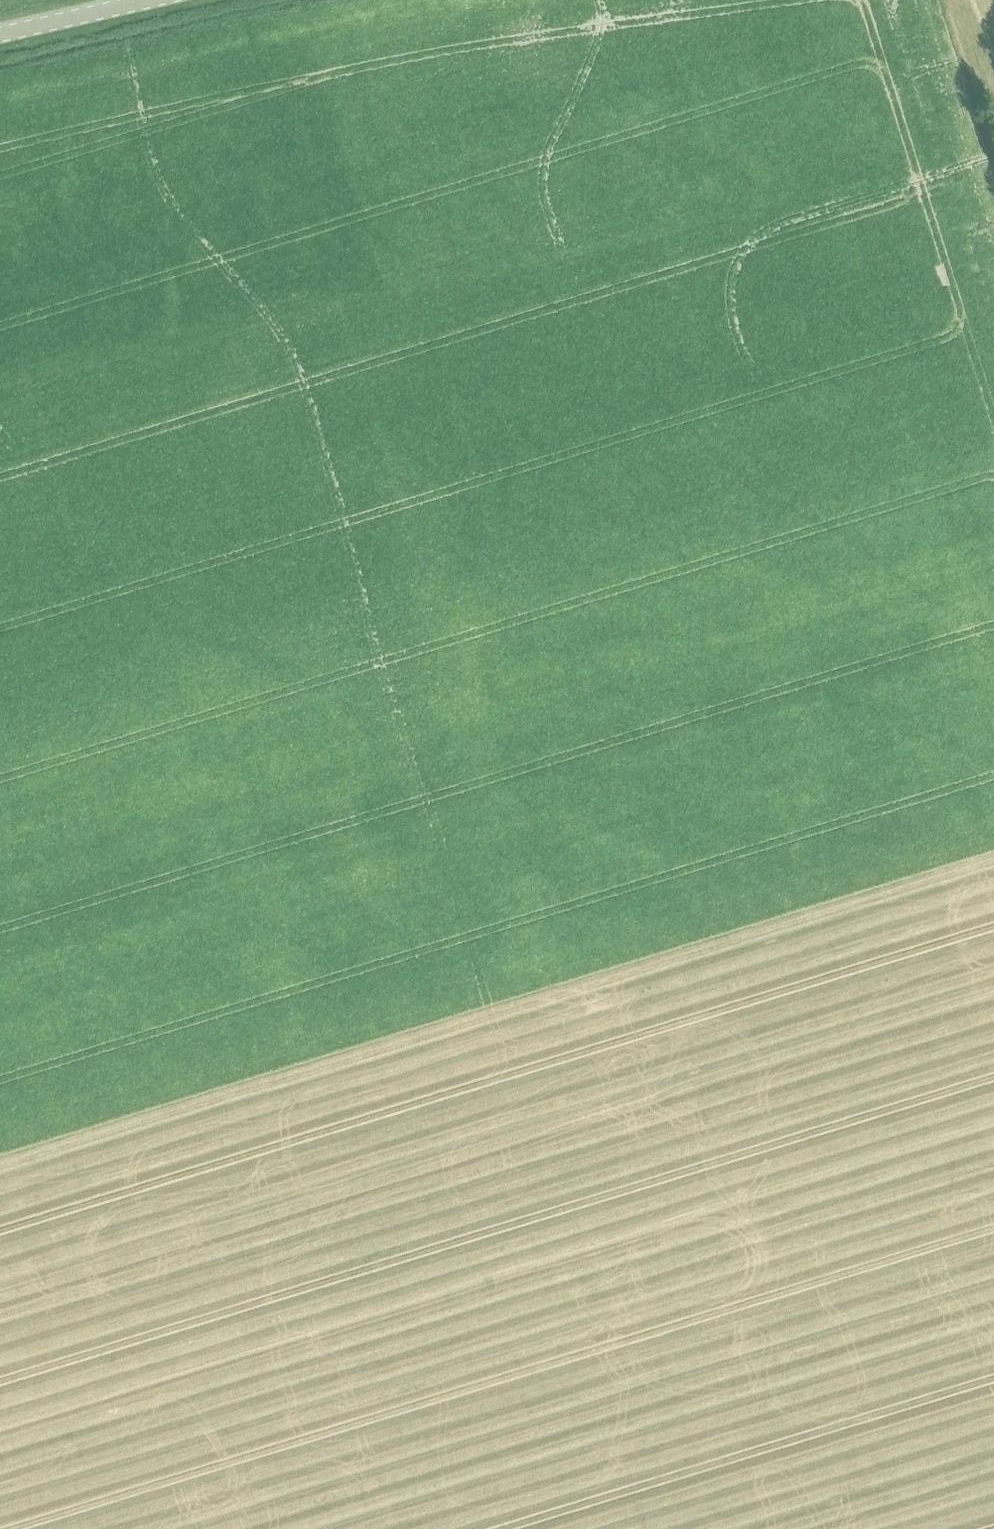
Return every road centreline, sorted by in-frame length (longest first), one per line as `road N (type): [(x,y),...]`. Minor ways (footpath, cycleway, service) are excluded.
road 1 (tertiary): [(0,31),(142,0)]

